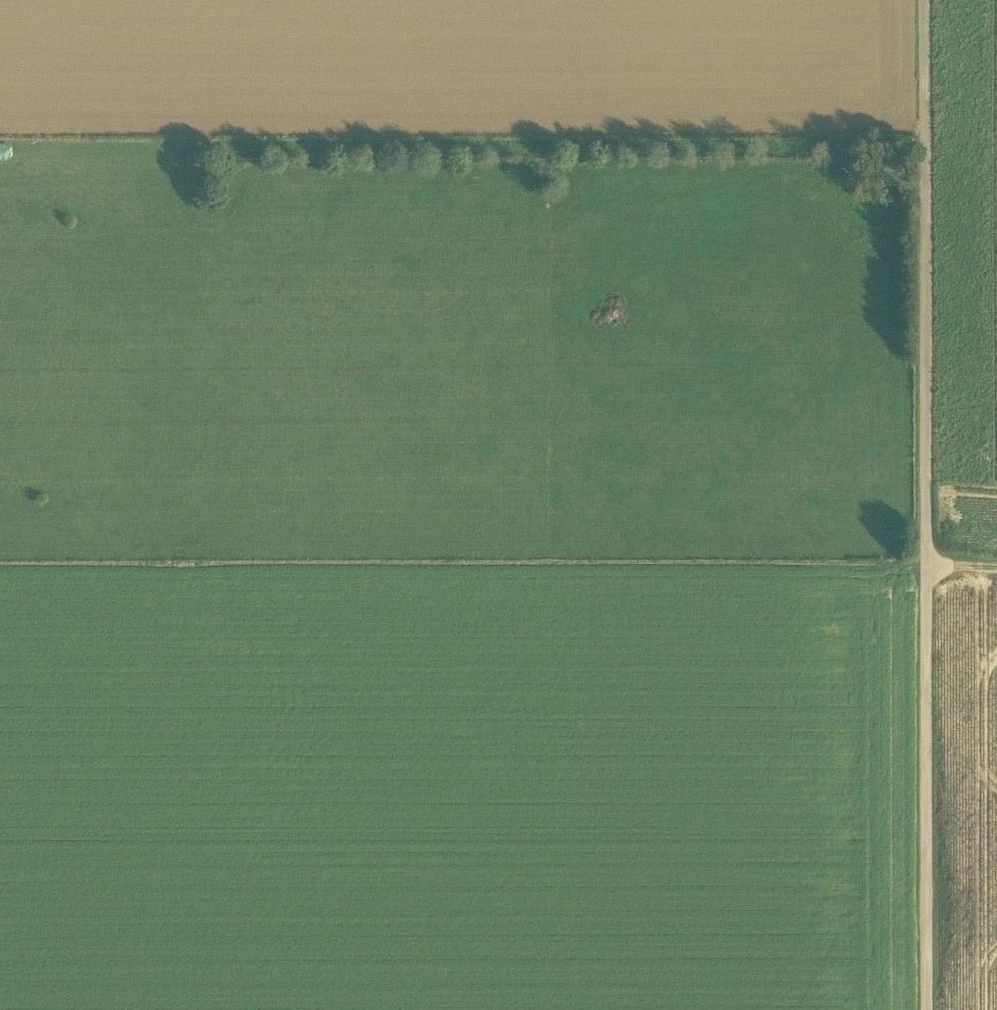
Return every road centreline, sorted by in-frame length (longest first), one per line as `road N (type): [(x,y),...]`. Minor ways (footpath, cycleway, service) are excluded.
road 1 (track): [(928,1009),(925,0)]

